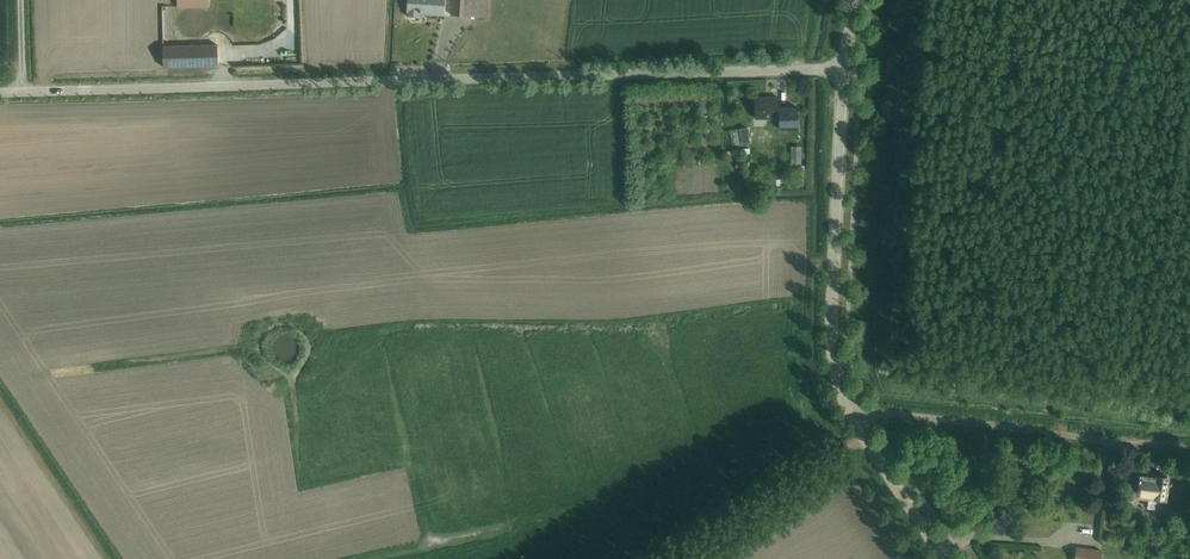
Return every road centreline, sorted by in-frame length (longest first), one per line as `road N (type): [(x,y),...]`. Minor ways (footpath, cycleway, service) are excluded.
road 1 (residential): [(845,69),(0,94)]
road 2 (residential): [(943,558),(851,417),(833,363),(845,69)]
road 3 (track): [(1189,451),(882,412),(851,417)]
road 4 (track): [(674,558),(863,438)]

